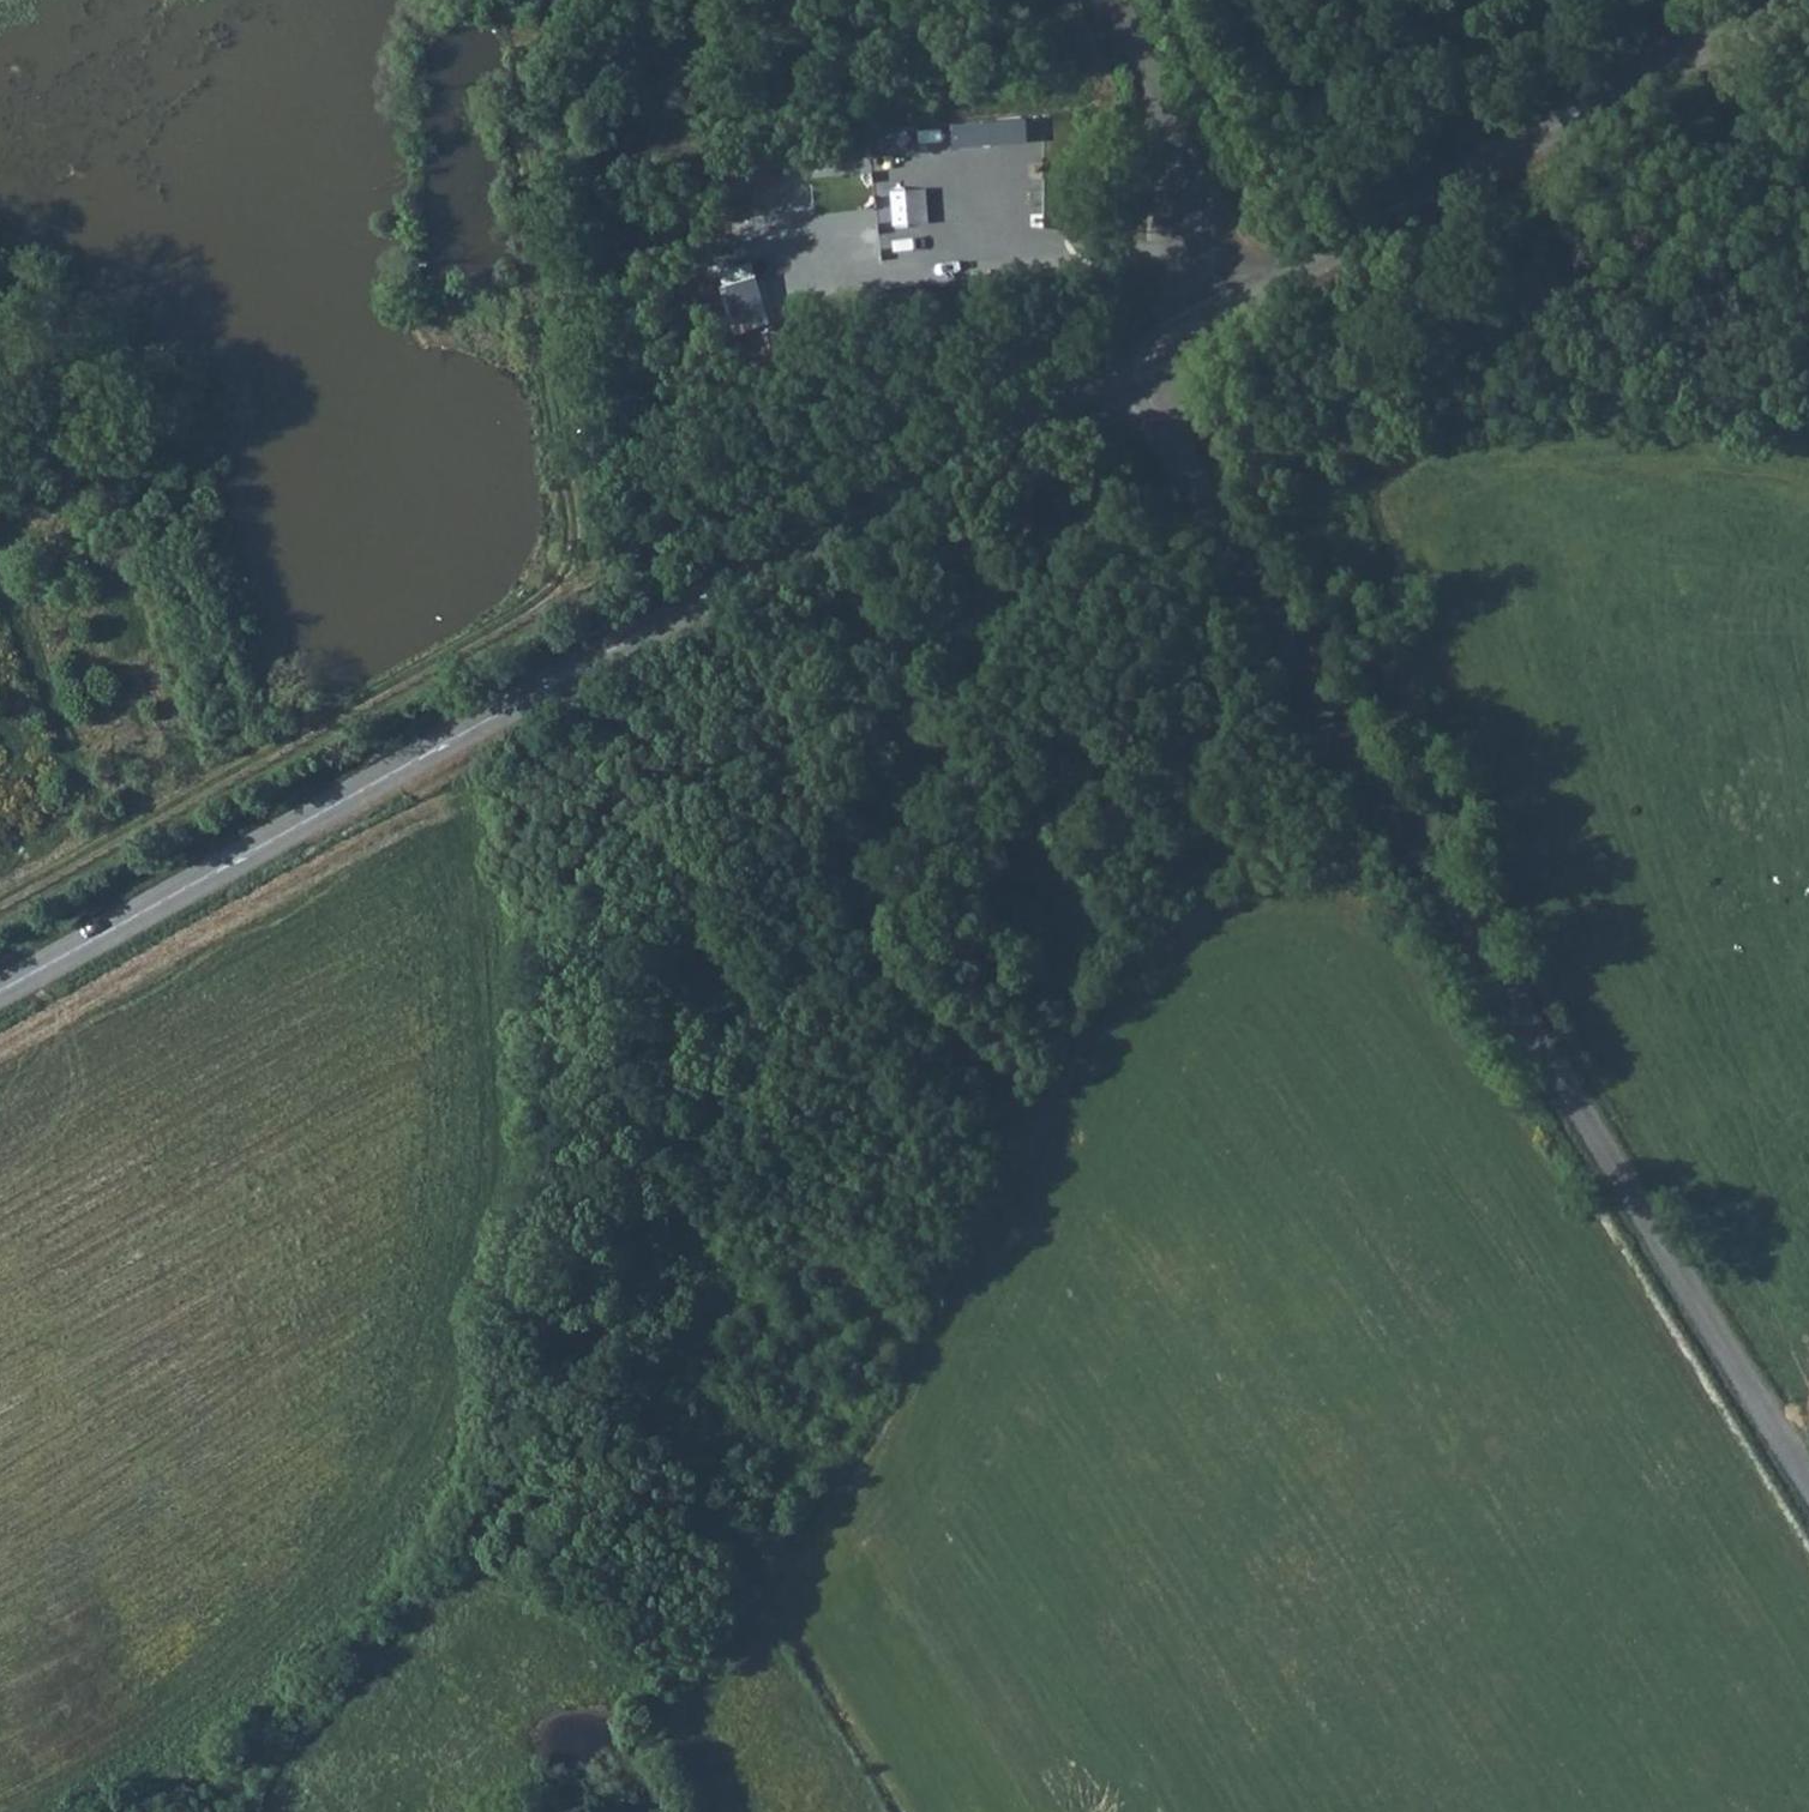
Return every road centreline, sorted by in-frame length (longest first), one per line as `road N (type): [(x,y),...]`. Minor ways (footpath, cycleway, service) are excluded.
road 1 (unclassified): [(1808,1484),(1128,362)]
road 2 (secondary): [(0,989),(1128,362)]
road 3 (secondary): [(1231,308),(1790,0)]
road 4 (unclassified): [(1231,308),(1205,254),(1148,75),(1113,0)]

